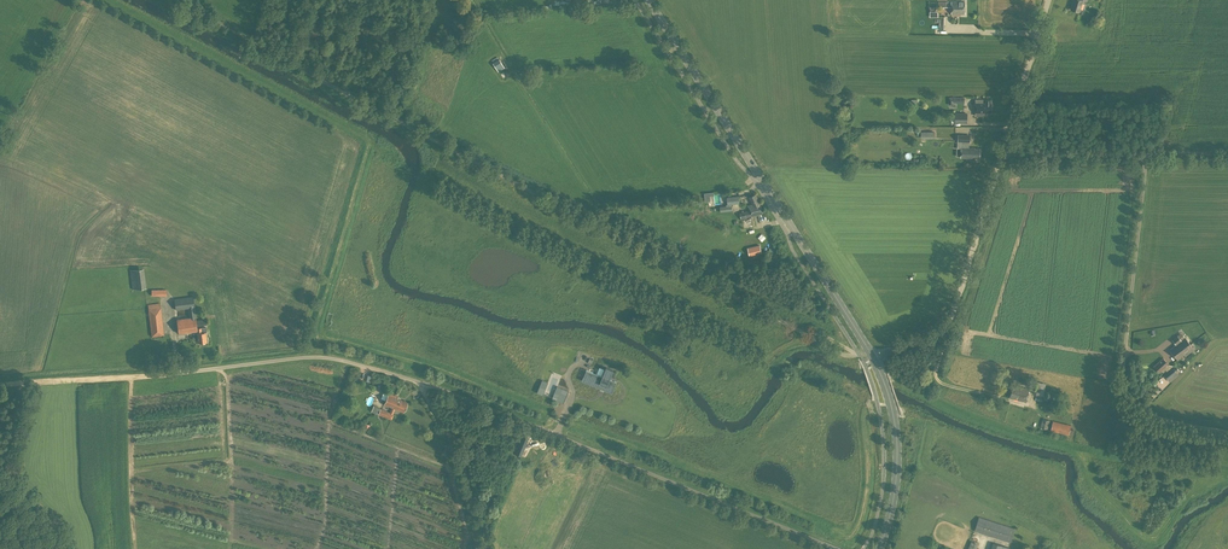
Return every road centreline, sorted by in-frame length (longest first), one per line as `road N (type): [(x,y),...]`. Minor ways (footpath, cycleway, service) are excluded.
road 1 (unclassified): [(838,548),(505,411),(348,361),(307,357),(165,374)]
road 2 (secondary): [(872,358),(650,0)]
road 3 (unclassified): [(1227,432),(1158,420),(1128,397),(1124,362),(1146,153)]
road 4 (tertiary): [(872,358),(930,335),(950,318),(1002,154)]
road 5 (secondary): [(880,548),(898,455),(872,358)]
road 6 (track): [(421,382),(455,444),(488,548)]
road 7 (track): [(0,385),(165,374)]
road 8 (tertiary): [(1002,154),(1047,0)]
road 9 (unclassified): [(1002,154),(1146,153)]

